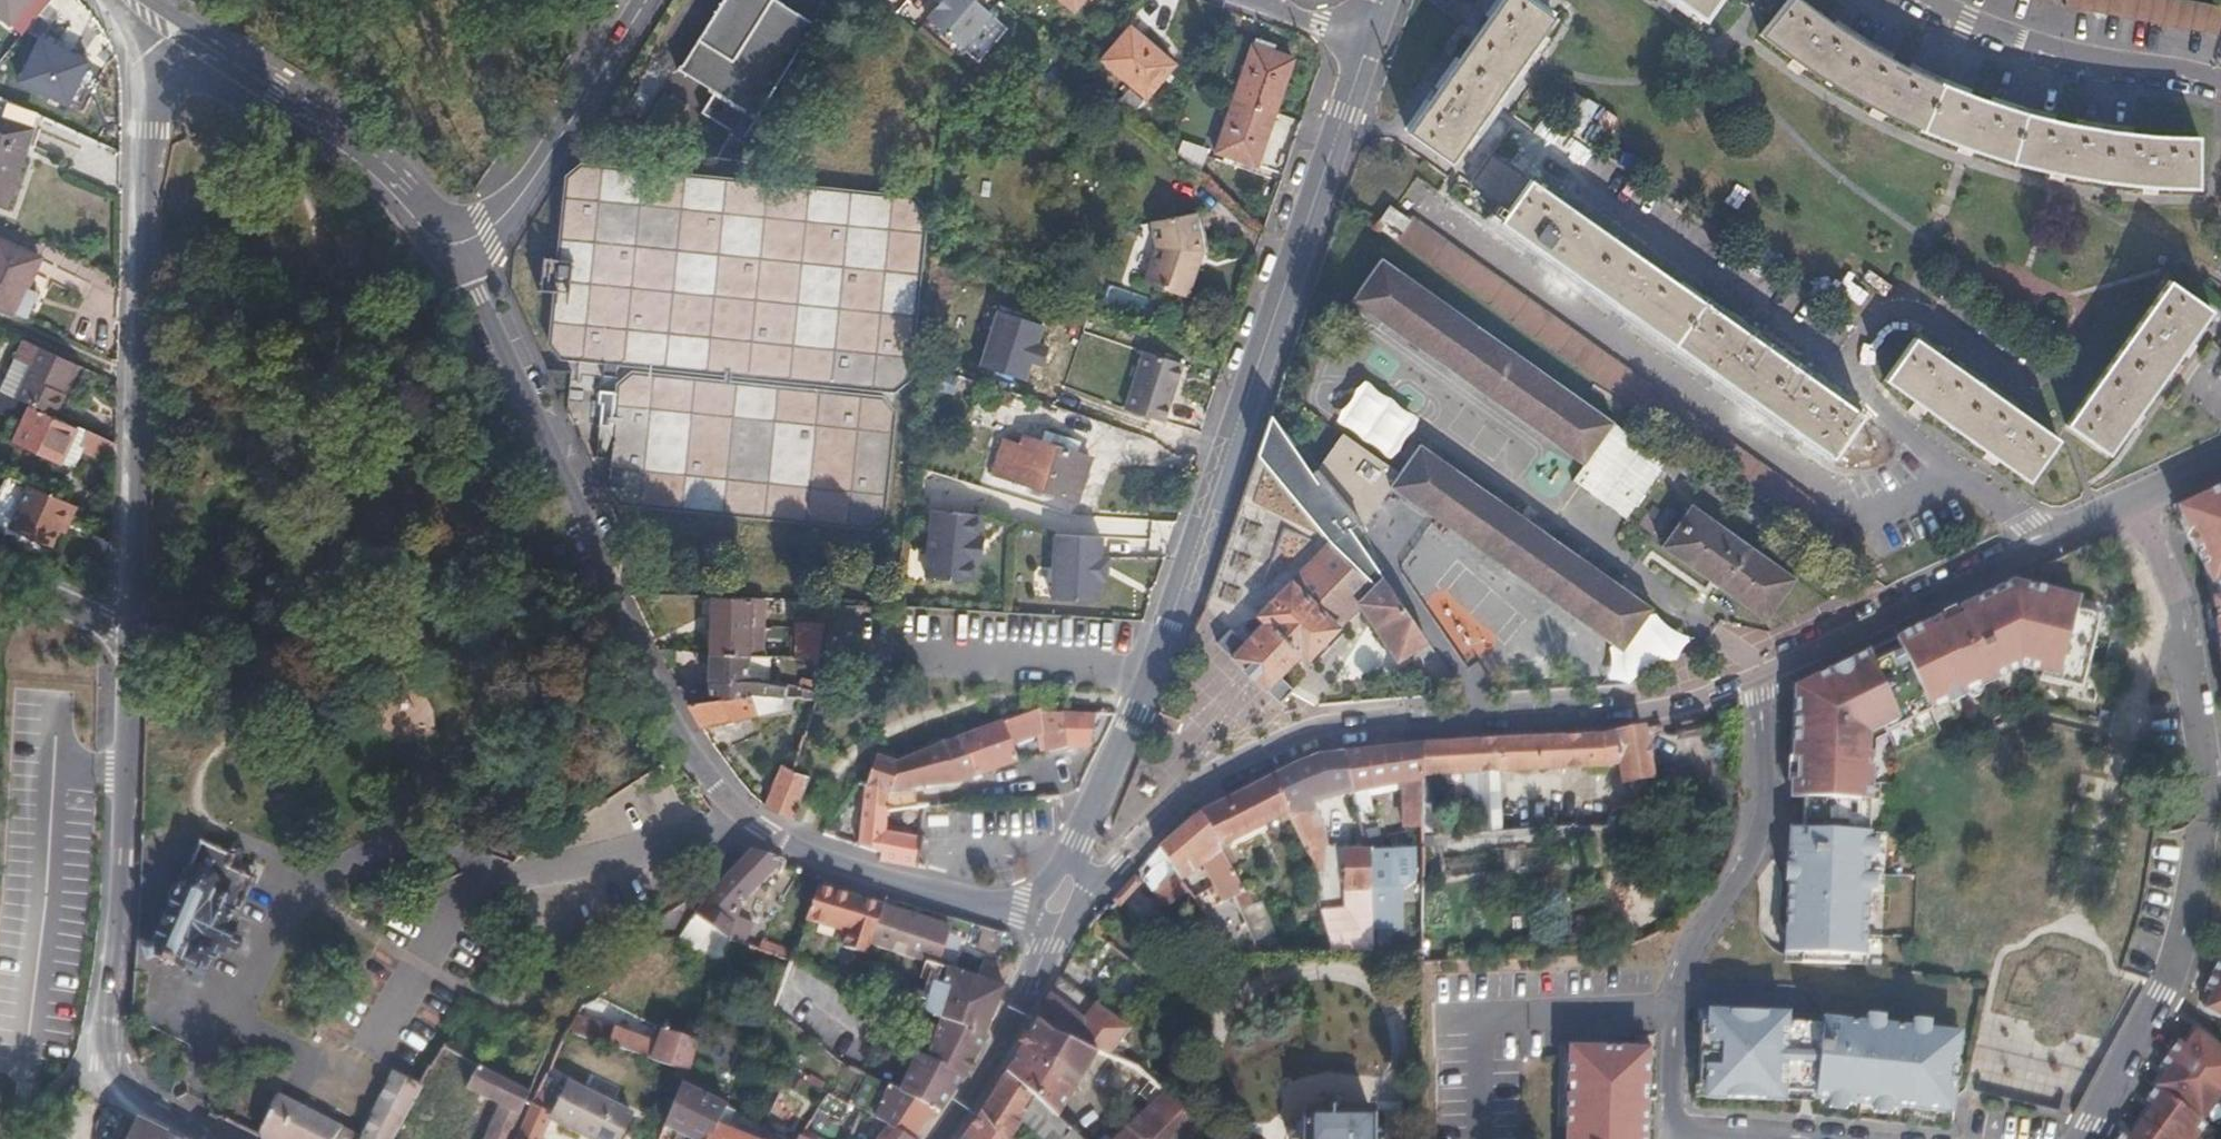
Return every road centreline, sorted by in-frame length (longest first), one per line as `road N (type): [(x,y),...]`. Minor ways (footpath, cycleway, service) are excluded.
road 1 (residential): [(1055,908),(1009,907),(859,873),(745,809),(698,753),(466,283)]
road 2 (tertiary): [(1055,908),(1159,659),(1369,44)]
road 3 (residential): [(1055,908),(1120,863),(1216,777),(1298,737),(1655,710),(1766,674)]
road 4 (residential): [(2138,497),(2186,608),(2190,691),(2214,783),(2174,980),(2085,1138)]
road 5 (residential): [(134,596),(106,1063),(125,1092),(214,1138)]
road 6 (residential): [(1672,1138),(1672,1007),(1690,956),(1750,858),(1766,812),(1766,674)]
road 7 (residential): [(466,283),(381,169),(279,88),(153,19)]
road 8 (residential): [(1766,674),(2138,497)]
road 9 (residential): [(153,19),(147,384)]
road 10 (residential): [(466,283),(647,0)]
road 11 (tertiary): [(2220,86),(2097,65),(1961,22),(1920,0)]
road 12 (tertiary): [(941,1138),(1033,990),(1055,908)]
road 13 (residential): [(147,384),(134,596)]
road 14 (residential): [(0,313),(147,384)]
road 15 (residential): [(0,566),(134,596)]

